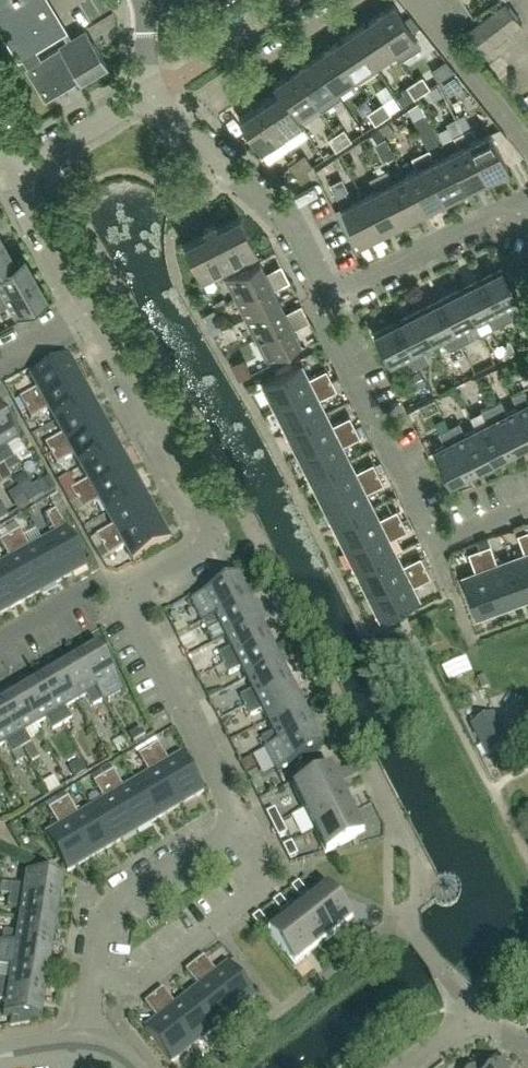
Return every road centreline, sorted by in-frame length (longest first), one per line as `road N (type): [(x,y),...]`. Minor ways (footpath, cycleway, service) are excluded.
road 1 (residential): [(131,603),(137,586),(207,552),(212,531),(93,318)]
road 2 (residential): [(88,981),(136,986),(255,893),(262,869),(240,825)]
road 3 (residential): [(429,535),(321,310),(326,296)]
road 4 (residential): [(240,825),(131,603)]
road 5 (residential): [(88,981),(106,903),(240,825)]
road 6 (residential): [(326,296),(505,209)]
road 7 (residential): [(367,0),(201,101)]
road 8 (residential): [(527,140),(420,0)]
road 9 (residential): [(326,296),(293,228),(226,168)]
road 10 (residential): [(93,318),(17,174)]
road 11 (residential): [(131,603),(111,579),(0,639)]
road 12 (residential): [(17,174),(130,99),(150,97)]

